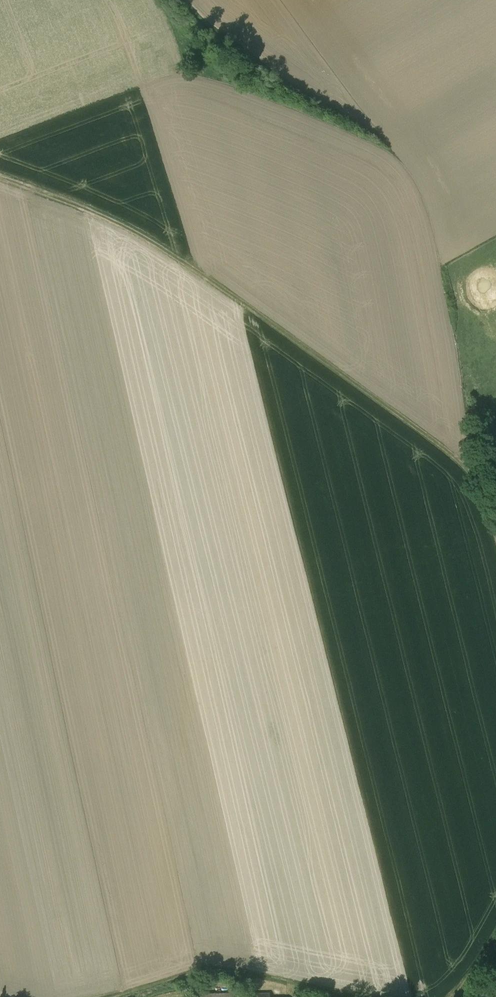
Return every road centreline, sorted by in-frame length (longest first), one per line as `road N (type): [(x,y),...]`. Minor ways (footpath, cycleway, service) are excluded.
road 1 (track): [(0,177),(140,236),(418,429),(466,469),(495,535)]

